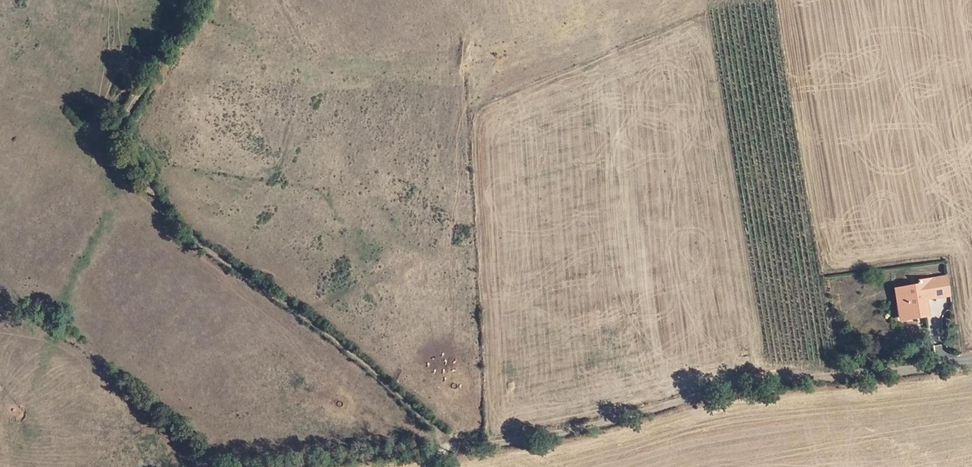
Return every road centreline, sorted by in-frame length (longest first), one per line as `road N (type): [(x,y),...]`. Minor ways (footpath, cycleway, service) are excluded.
road 1 (track): [(197,0),(195,14),(121,120),(122,143),(155,196),(215,256),(381,376),(449,451)]
road 2 (track): [(449,451),(583,429),(739,384),(958,366)]

